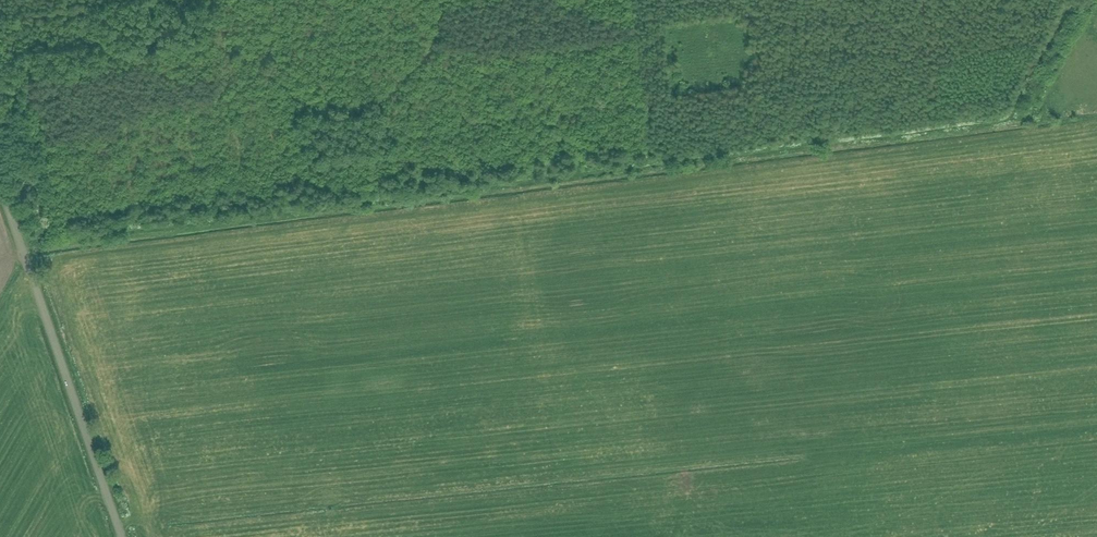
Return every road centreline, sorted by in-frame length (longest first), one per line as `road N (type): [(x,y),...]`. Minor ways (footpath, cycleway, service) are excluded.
road 1 (unclassified): [(121,536),(0,187)]

